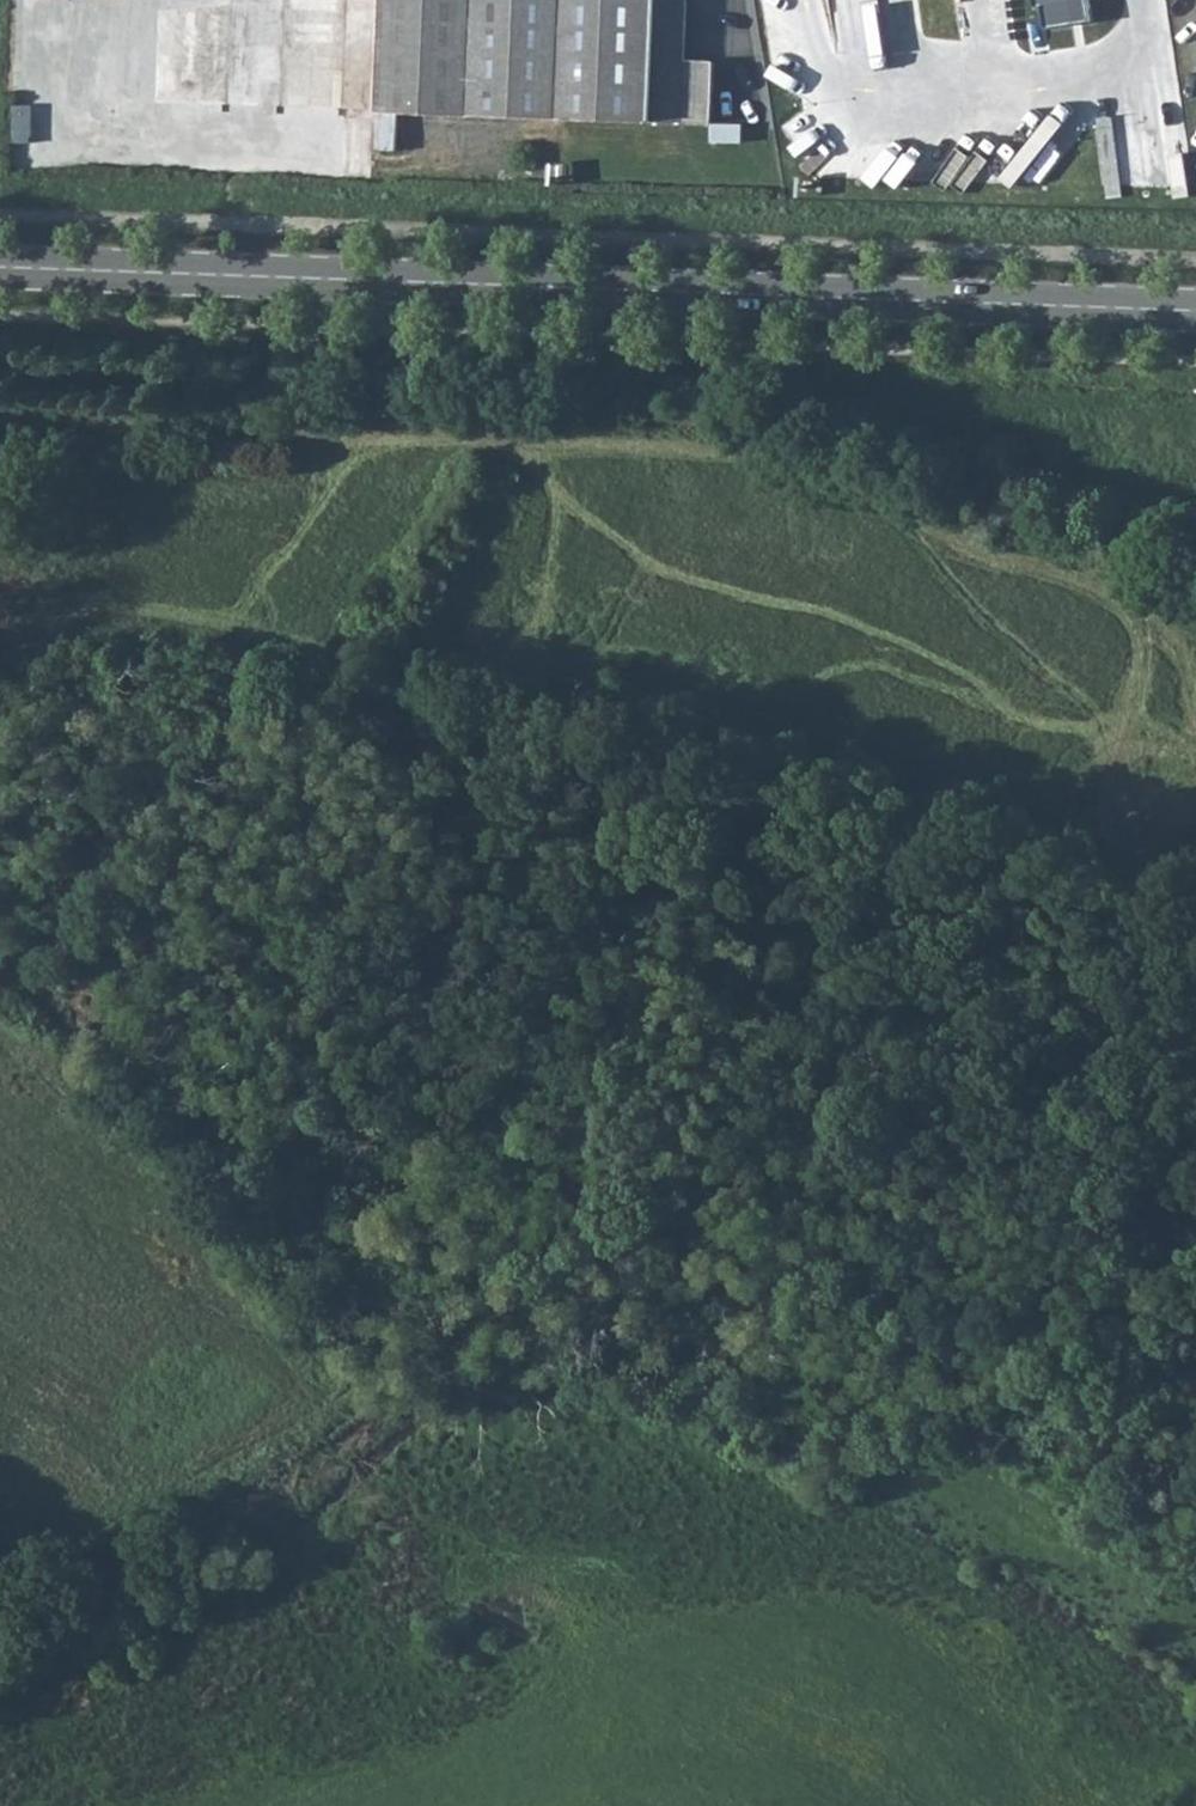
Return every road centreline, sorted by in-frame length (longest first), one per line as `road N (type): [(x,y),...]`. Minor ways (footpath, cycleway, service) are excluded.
road 1 (secondary): [(1195,310),(0,267)]

